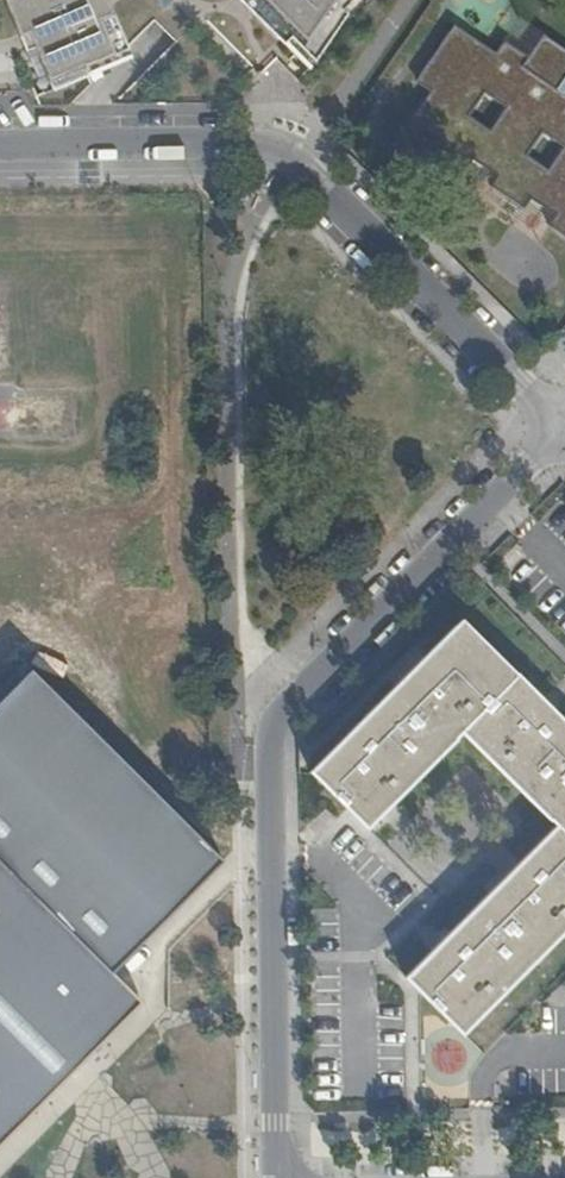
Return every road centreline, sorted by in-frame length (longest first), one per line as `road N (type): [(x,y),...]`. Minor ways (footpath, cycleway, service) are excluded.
road 1 (unclassified): [(273,1177),(266,770),(278,737),(564,438)]
road 2 (residential): [(0,142),(236,139),(288,153),(564,433)]

